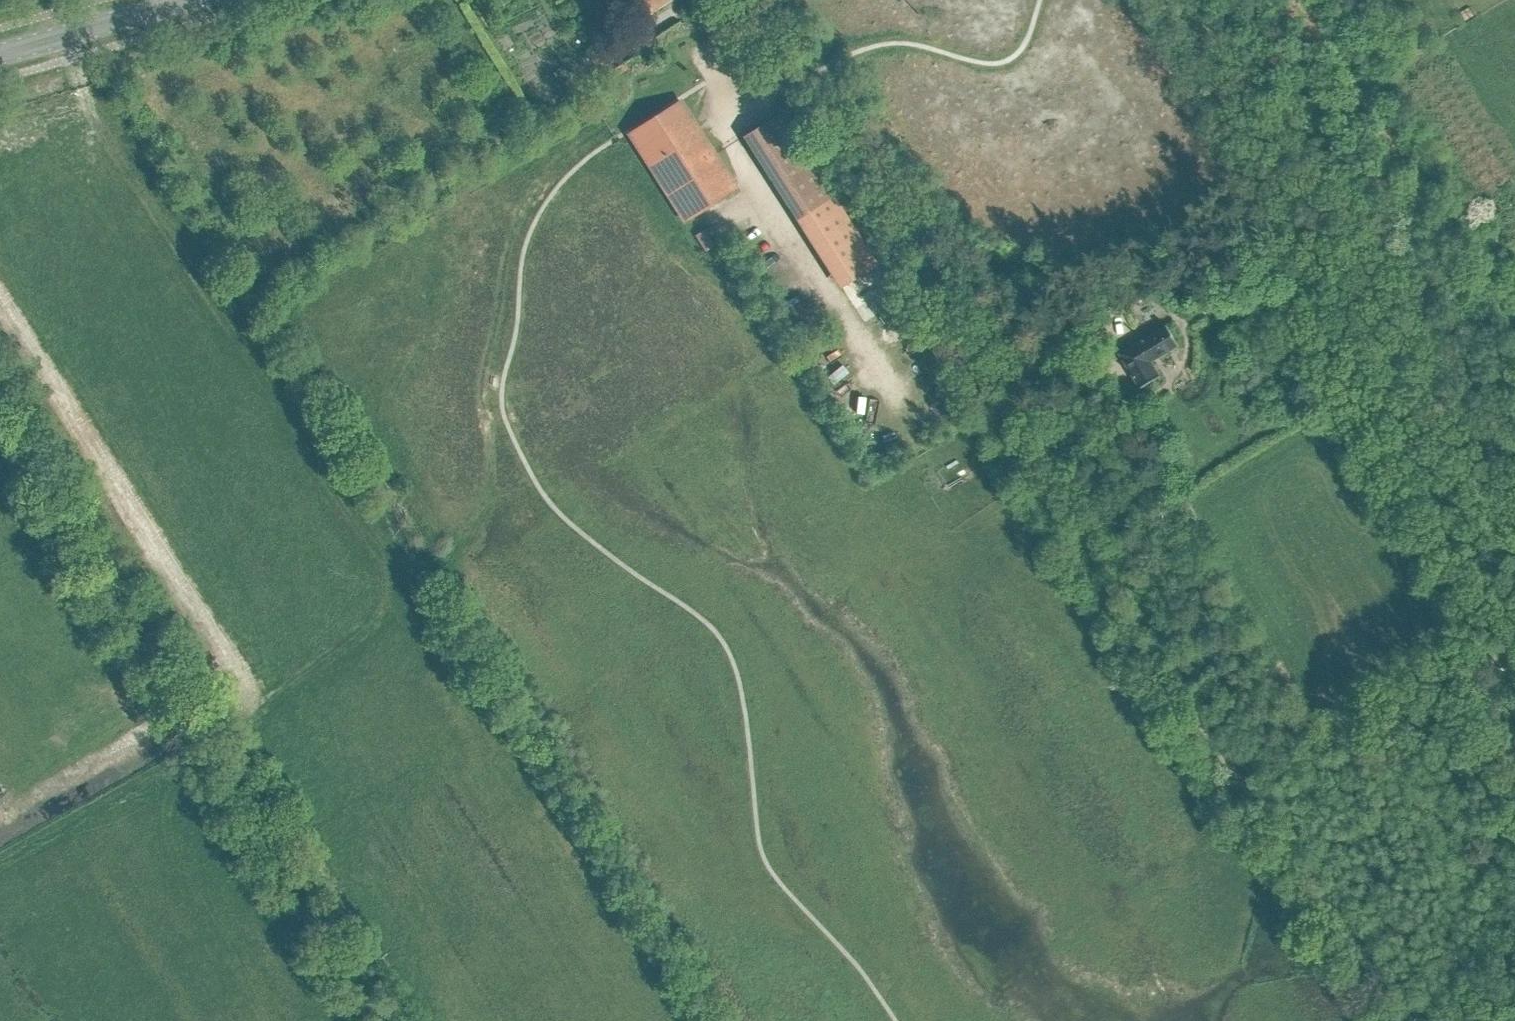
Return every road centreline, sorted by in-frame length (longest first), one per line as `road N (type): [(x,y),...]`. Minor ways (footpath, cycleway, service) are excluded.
road 1 (primary): [(0,54),(189,0)]
road 2 (track): [(596,135),(711,61)]

